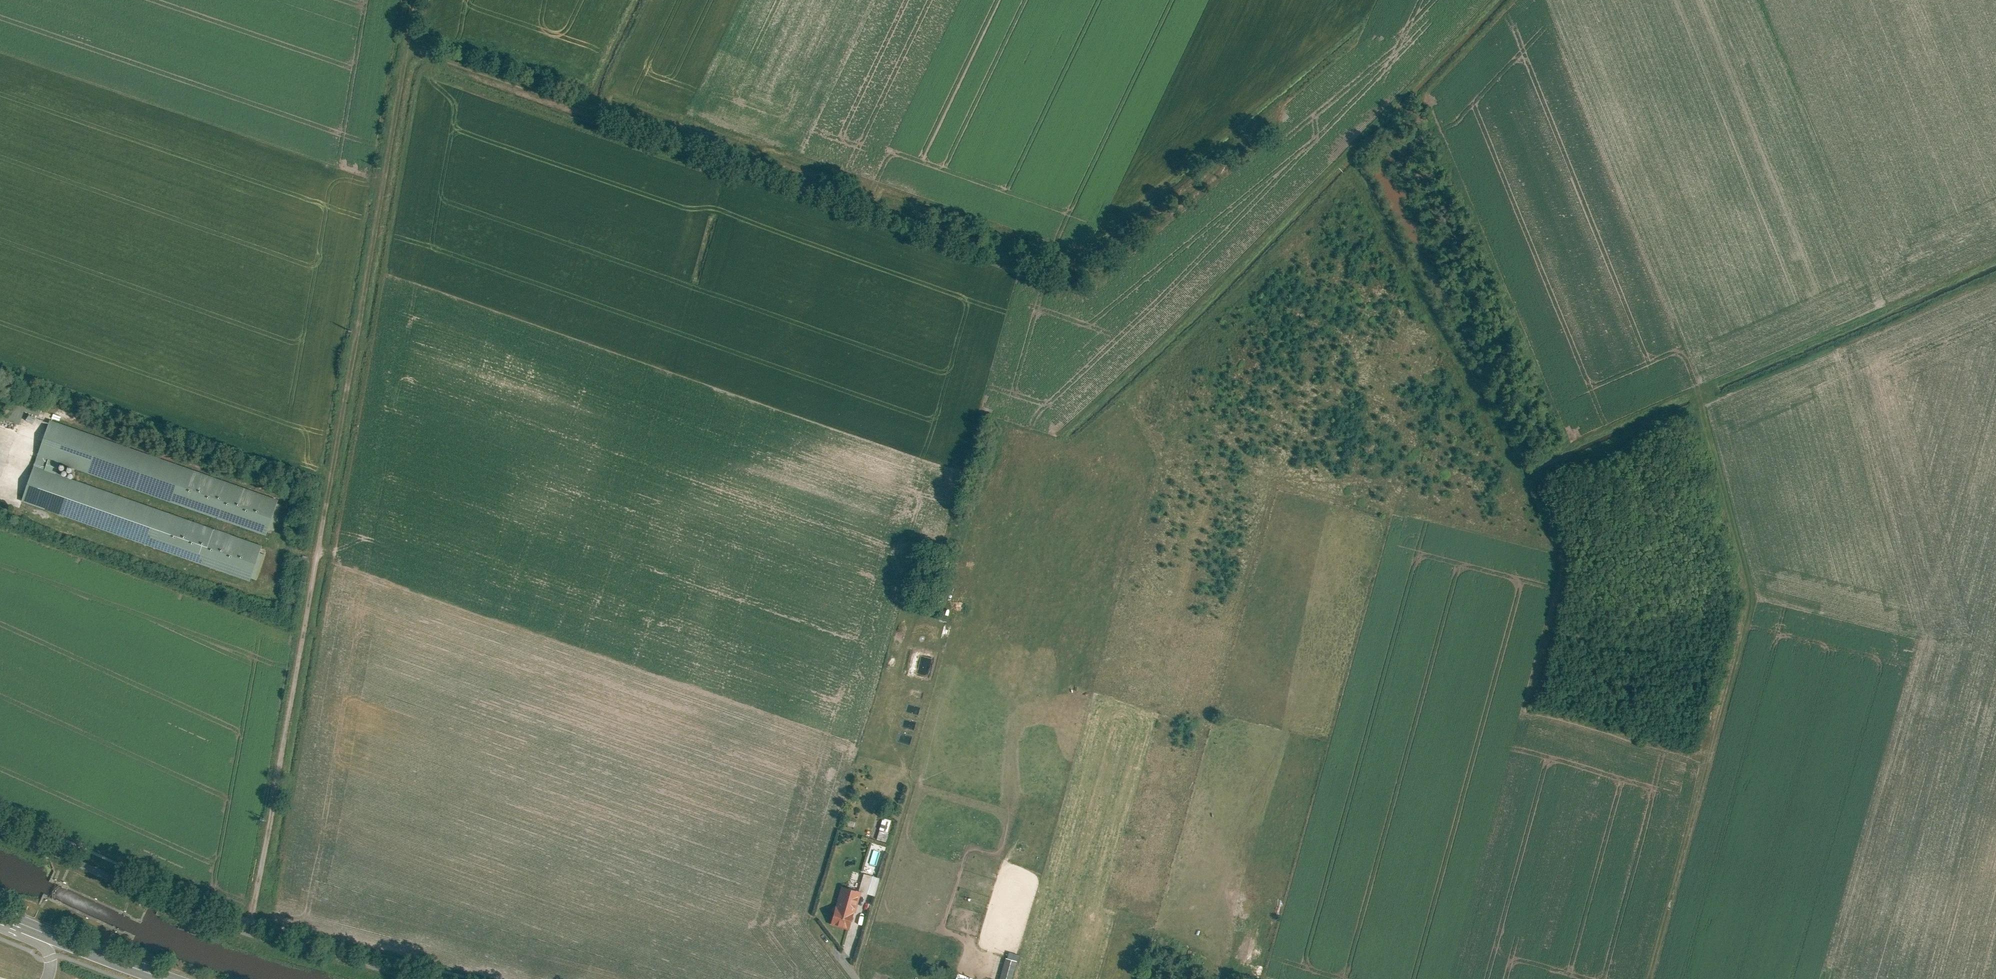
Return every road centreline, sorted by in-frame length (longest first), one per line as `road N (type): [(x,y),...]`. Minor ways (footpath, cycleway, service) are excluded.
road 1 (track): [(246,930),(405,0)]
road 2 (track): [(397,41),(1038,259),(1078,247),(1241,122)]
road 3 (track): [(1648,978),(1752,604),(1686,369),(1678,358),(1654,360),(1648,352)]
road 4 (unclassified): [(0,825),(181,908),(427,978)]
road 5 (primary): [(0,914),(170,978)]

